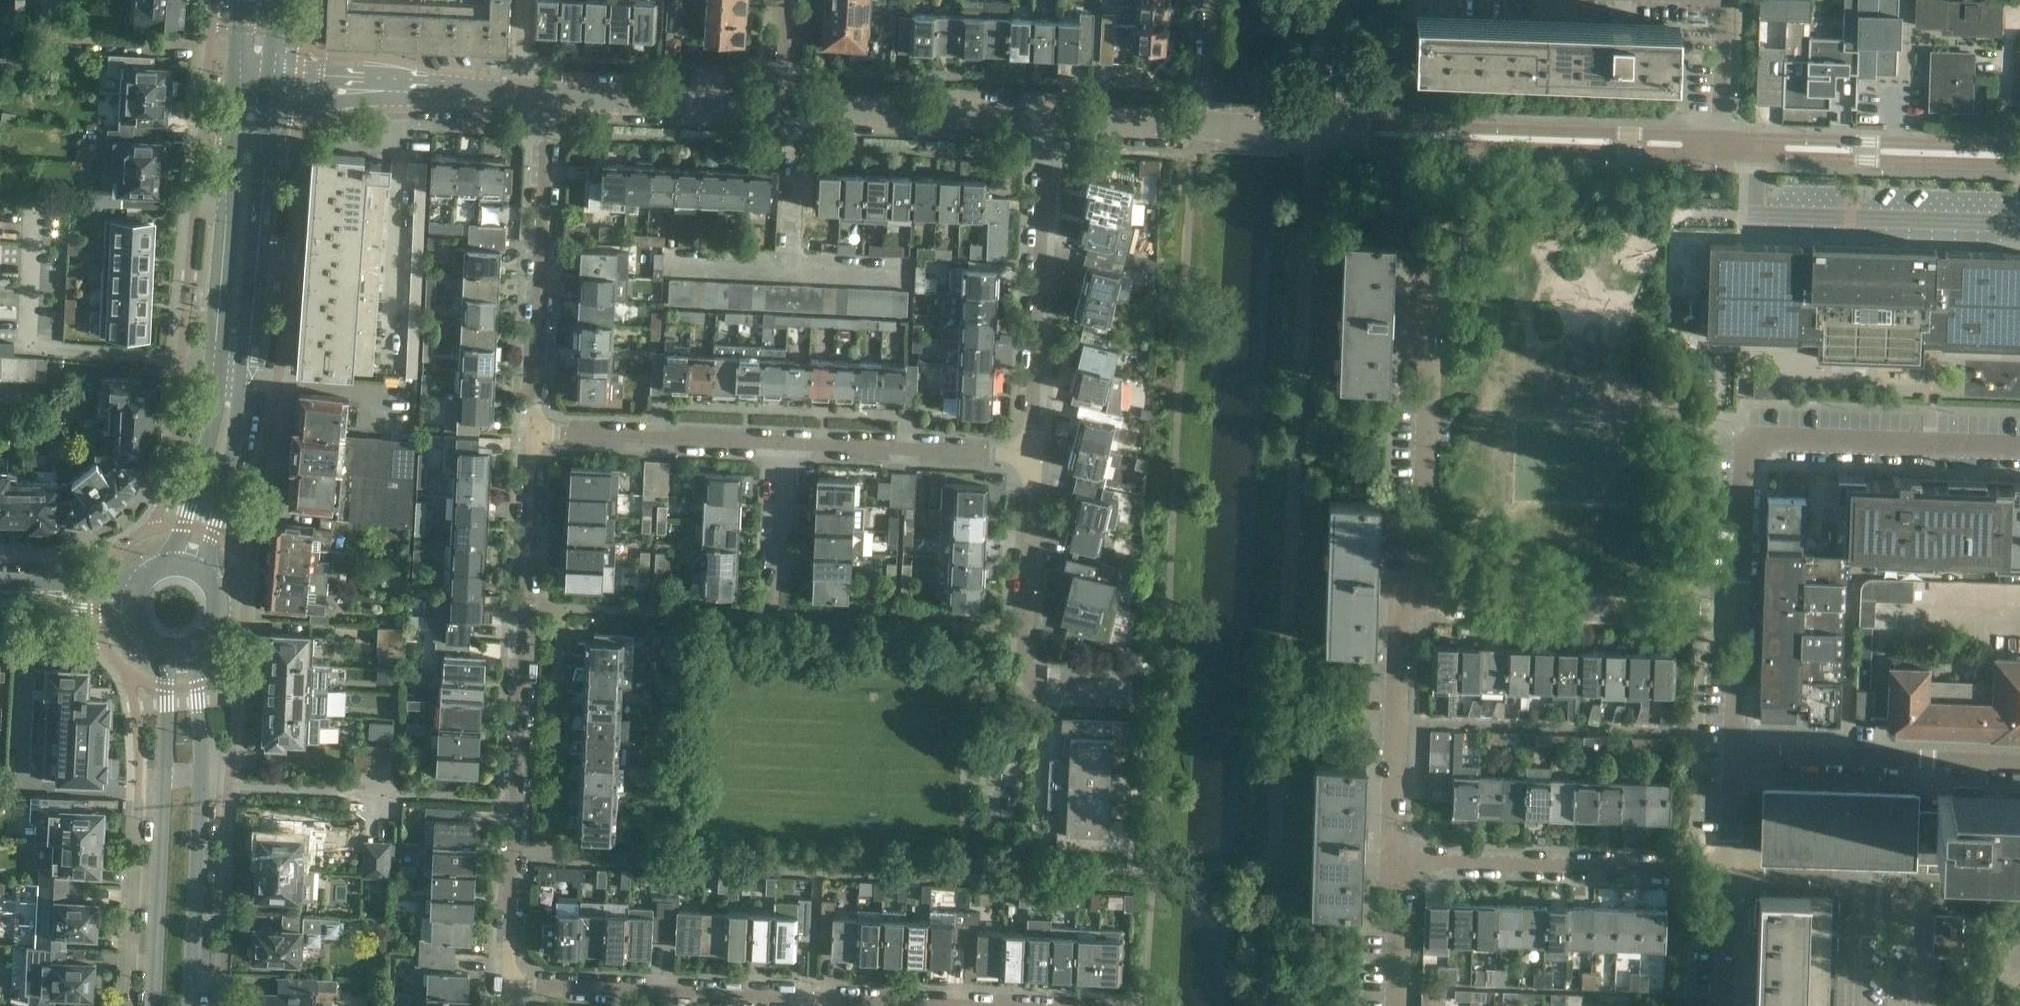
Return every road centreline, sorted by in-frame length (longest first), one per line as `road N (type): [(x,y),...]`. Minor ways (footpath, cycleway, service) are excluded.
road 1 (unclassified): [(1120,1005),(1084,995),(506,973)]
road 2 (residential): [(532,434),(506,973)]
road 3 (tertiary): [(1723,140),(1326,131)]
road 4 (secondary): [(191,1005),(201,779),(196,646)]
road 5 (secondary): [(161,650),(166,777),(154,1005)]
road 6 (residential): [(1424,601),(1428,261)]
road 7 (residential): [(551,97),(532,434)]
road 8 (residential): [(1133,695),(1045,692),(1026,674),(1032,454)]
road 9 (residential): [(1032,454),(1048,122)]
road 10 (residential): [(1402,862),(1733,872)]
road 11 (residential): [(1741,599),(1424,601)]
road 12 (tertiary): [(2019,150),(1723,140)]
road 13 (tertiary): [(257,80),(551,97)]
road 14 (secondary): [(230,367),(257,80)]
road 15 (residential): [(2019,766),(1736,759)]
road 16 (residential): [(1402,862),(1395,847),(1400,625),(1424,601)]
road 17 (residential): [(2019,449),(1751,441)]
road 18 (tertiary): [(1048,122),(797,106)]
road 19 (residential): [(532,434),(782,444)]
road 20 (residential): [(782,444),(1032,454)]
road 21 (tertiary): [(797,106),(551,97)]
road 22 (secondary): [(202,573),(231,453),(230,367)]
road 23 (secondary): [(230,367),(172,564)]
road 24 (residential): [(775,605),(782,444)]
road 25 (residential): [(1736,759),(1741,599)]
road 26 (residential): [(1741,599),(1751,441)]
road 27 (tertiary): [(1204,126),(1048,122)]
road 28 (residential): [(1397,1005),(1402,862)]
road 29 (residential): [(1723,140),(1727,7),(1720,0)]
road 30 (residential): [(1729,1005),(1733,872)]
road 31 (residential): [(1326,131),(1344,0)]
road 32 (residential): [(1204,126),(1212,0)]
road 33 (tertiary): [(1326,131),(1204,126)]

